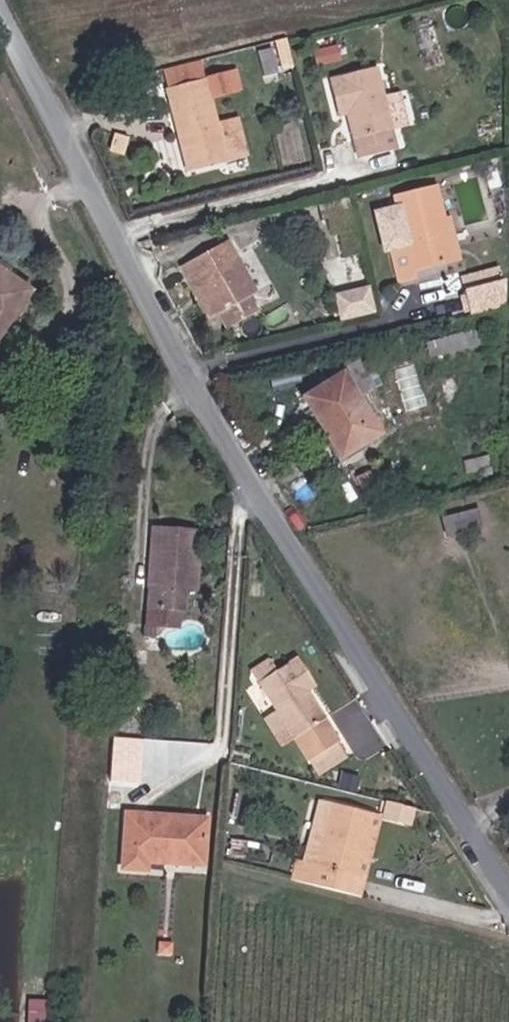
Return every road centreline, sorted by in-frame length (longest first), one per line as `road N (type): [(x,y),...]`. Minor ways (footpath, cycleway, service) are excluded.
road 1 (unclassified): [(0,15),(194,390),(508,878)]

